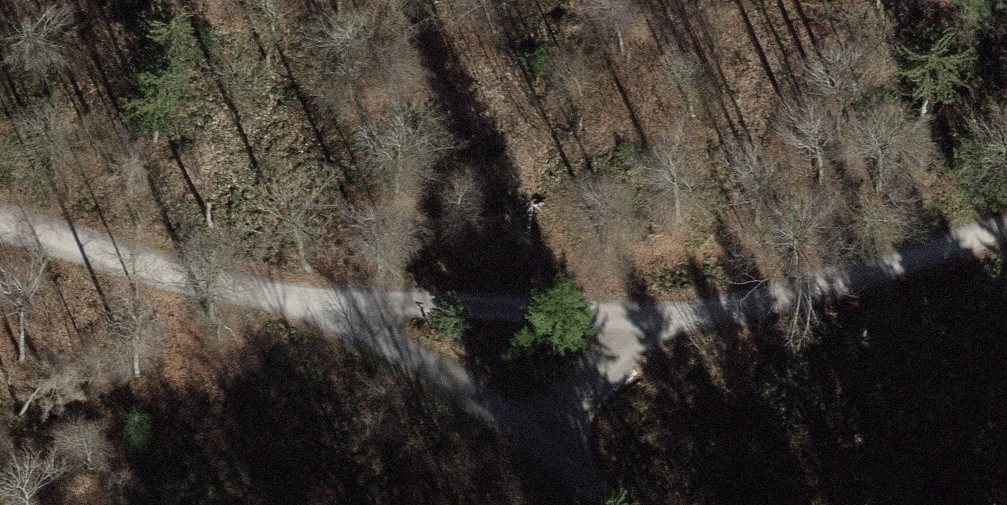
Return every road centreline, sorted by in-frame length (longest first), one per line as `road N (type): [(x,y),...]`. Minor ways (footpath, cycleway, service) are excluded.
road 1 (track): [(338,308),(666,317),(810,293),(1006,225)]
road 2 (track): [(0,224),(169,274),(338,308)]
road 3 (track): [(338,308),(539,444),(606,504)]
road 4 (track): [(539,444),(666,317)]

